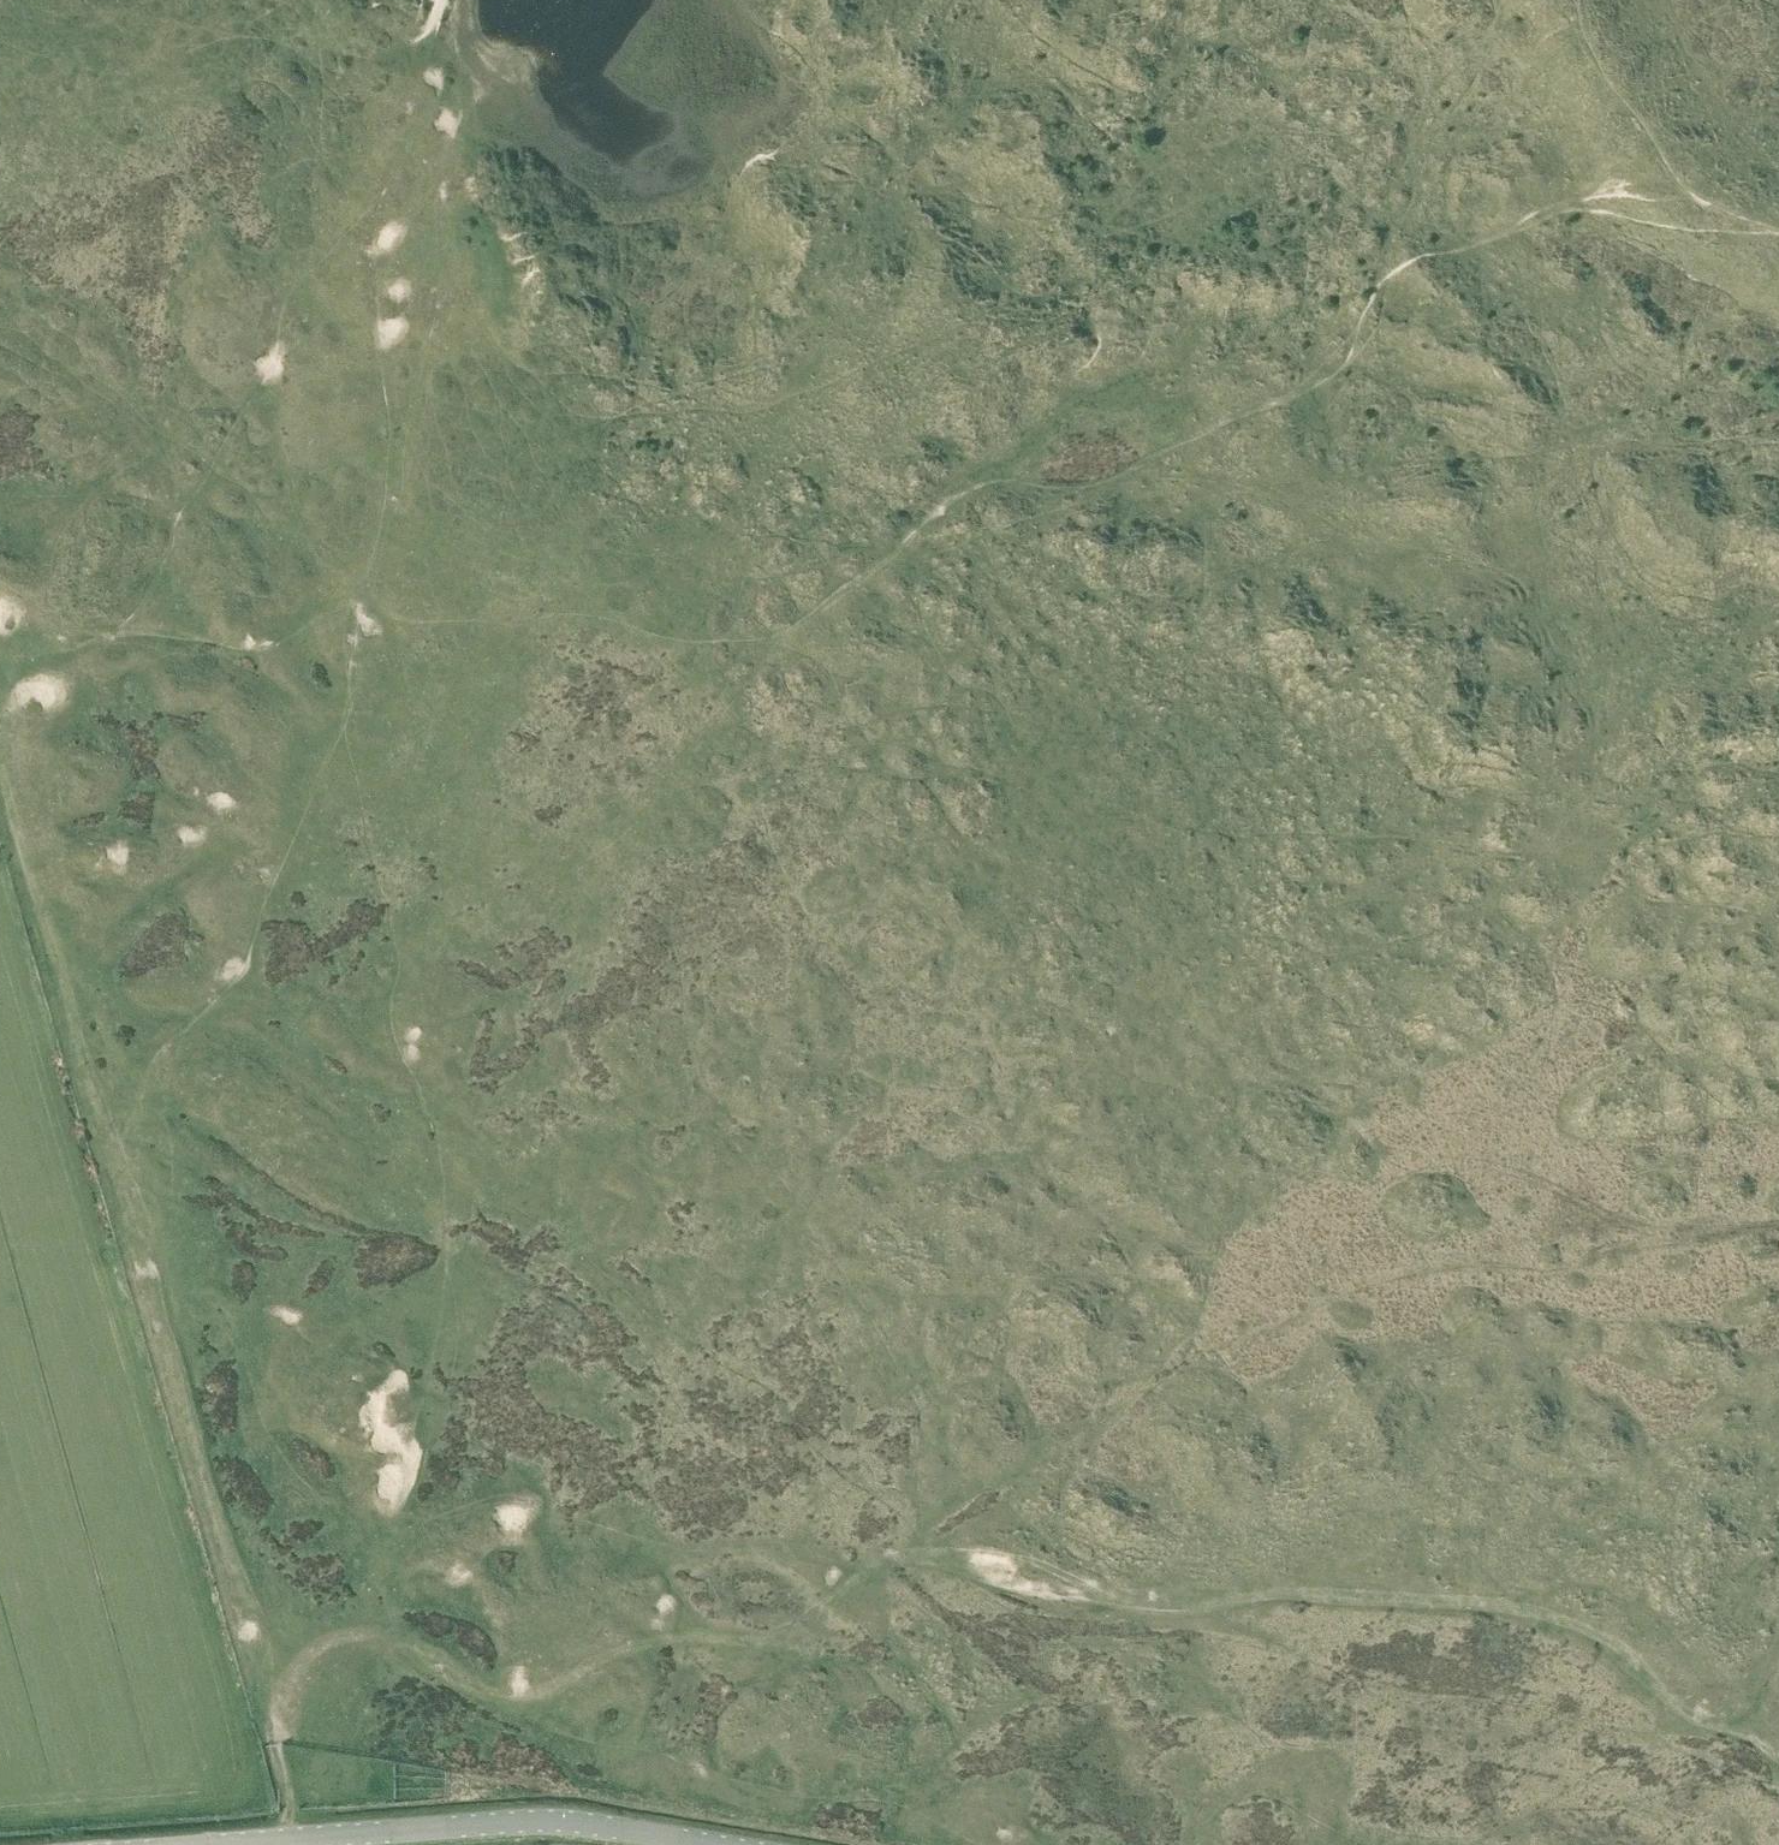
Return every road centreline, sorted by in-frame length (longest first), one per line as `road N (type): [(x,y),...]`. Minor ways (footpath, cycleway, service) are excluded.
road 1 (unclassified): [(734,1844),(509,1821),(247,1844)]

